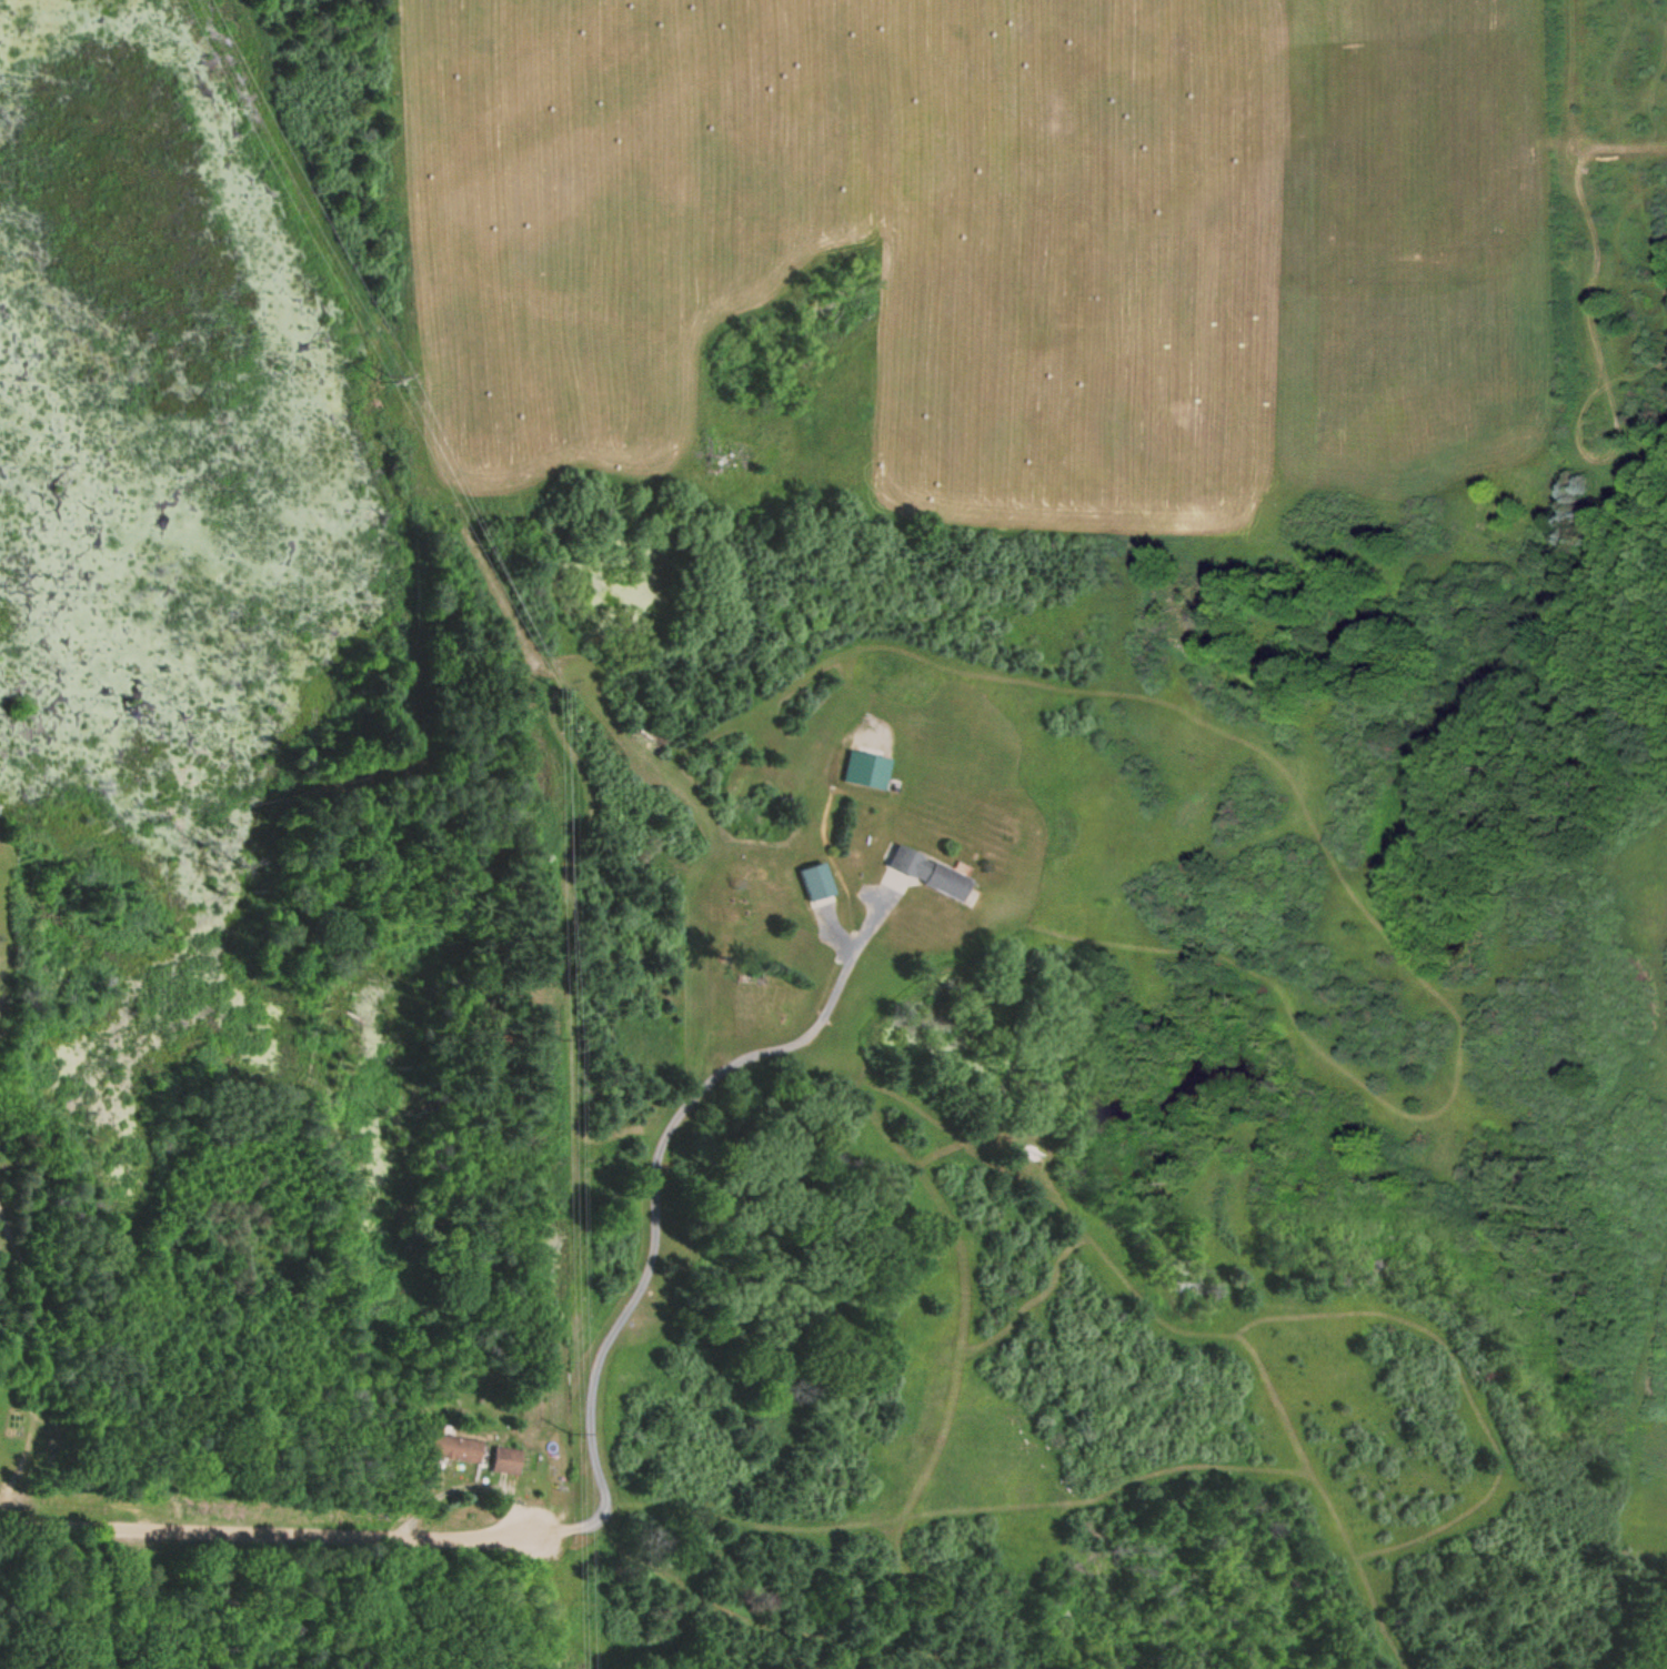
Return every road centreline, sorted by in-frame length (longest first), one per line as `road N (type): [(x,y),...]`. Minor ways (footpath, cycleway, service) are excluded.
road 1 (residential): [(0,1529),(526,1539)]

